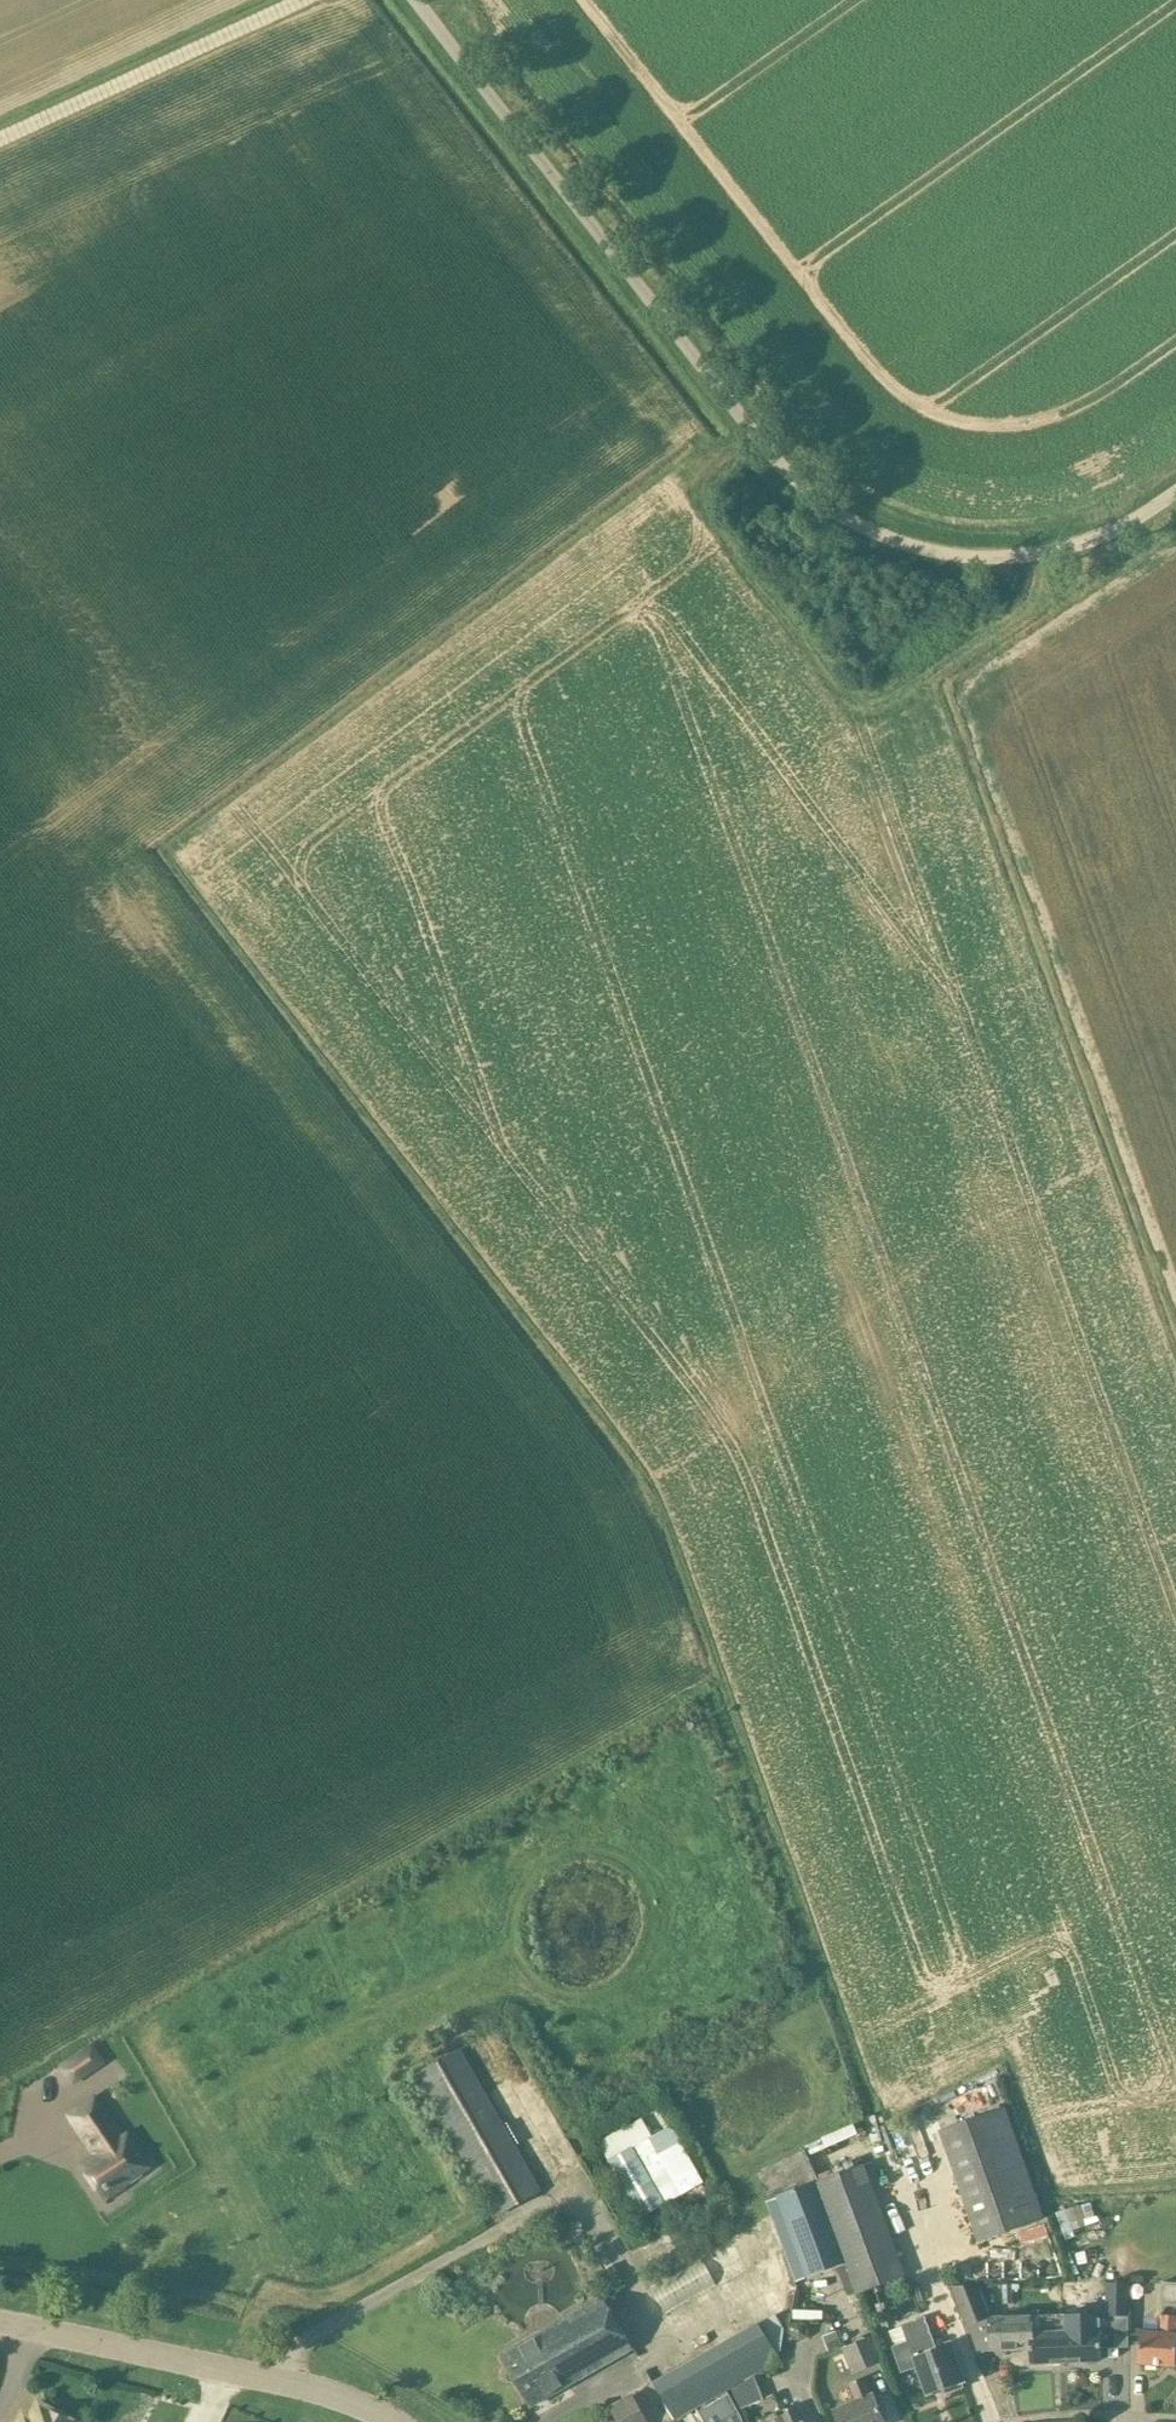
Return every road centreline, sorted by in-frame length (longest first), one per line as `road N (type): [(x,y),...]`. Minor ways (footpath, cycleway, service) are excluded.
road 1 (unclassified): [(1175,498),(1081,556),(1008,567),(891,547),(821,505),(729,404),(415,0)]
road 2 (residential): [(388,2421),(309,2390),(26,2330)]

